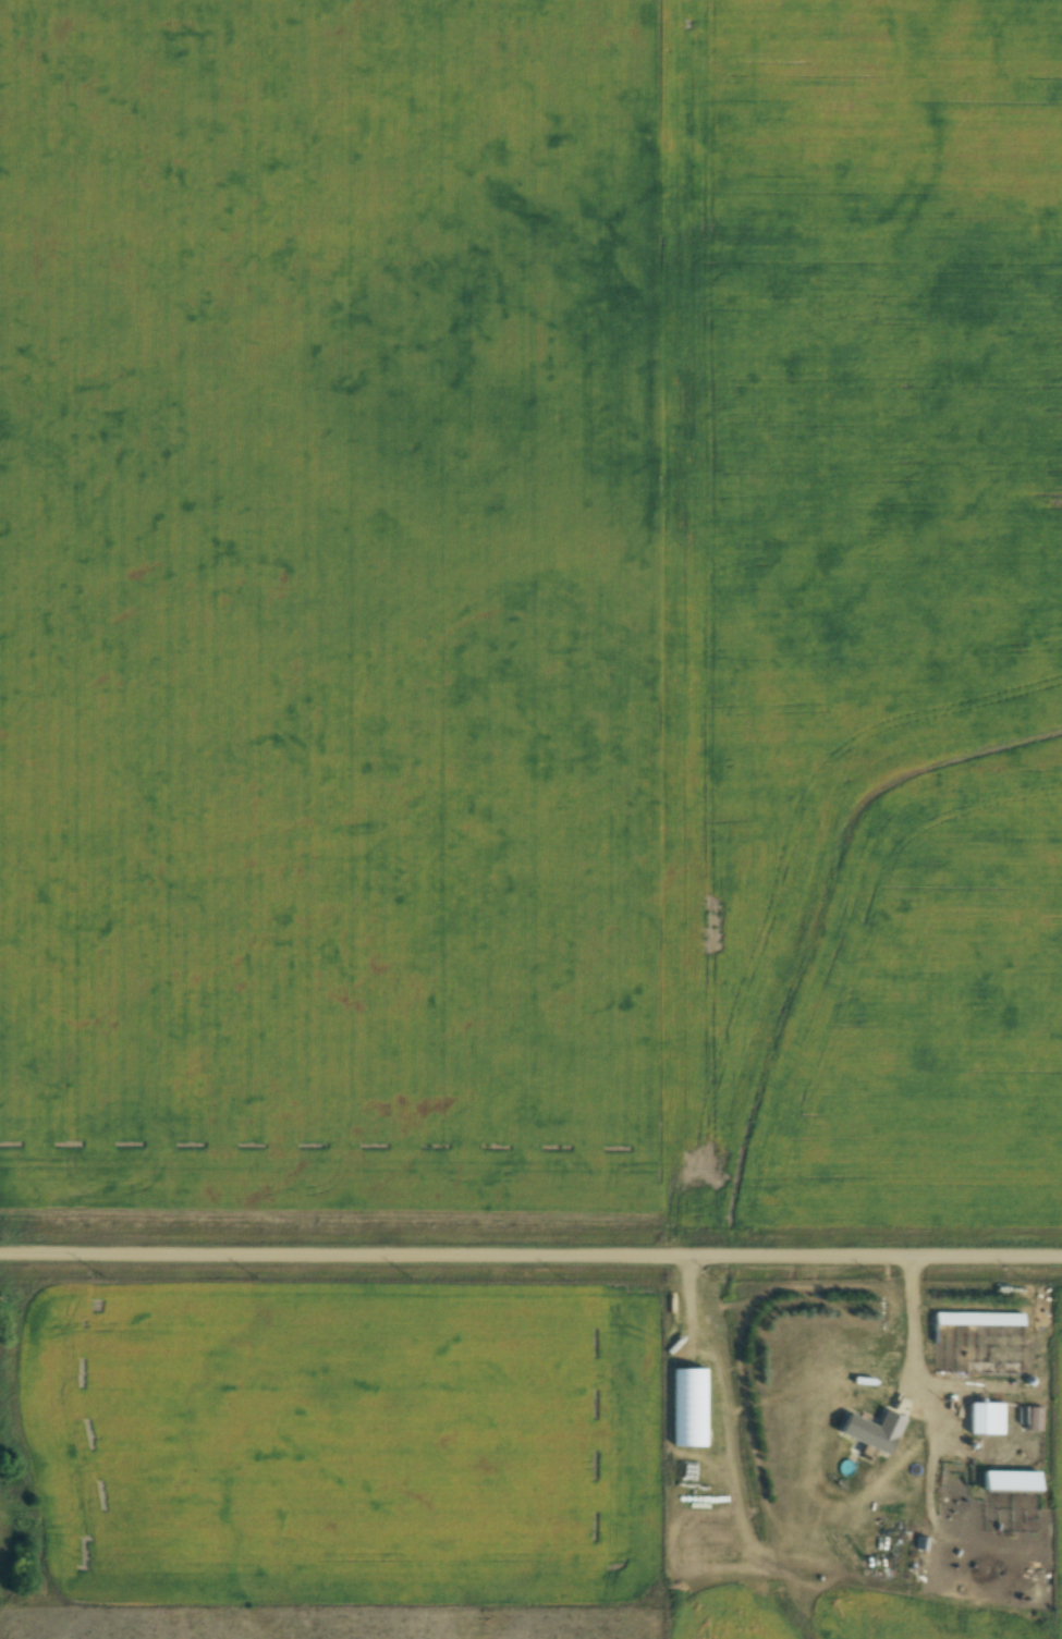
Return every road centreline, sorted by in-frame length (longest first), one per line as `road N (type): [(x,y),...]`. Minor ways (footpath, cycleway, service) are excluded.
road 1 (residential): [(1061,1249),(0,1253)]

